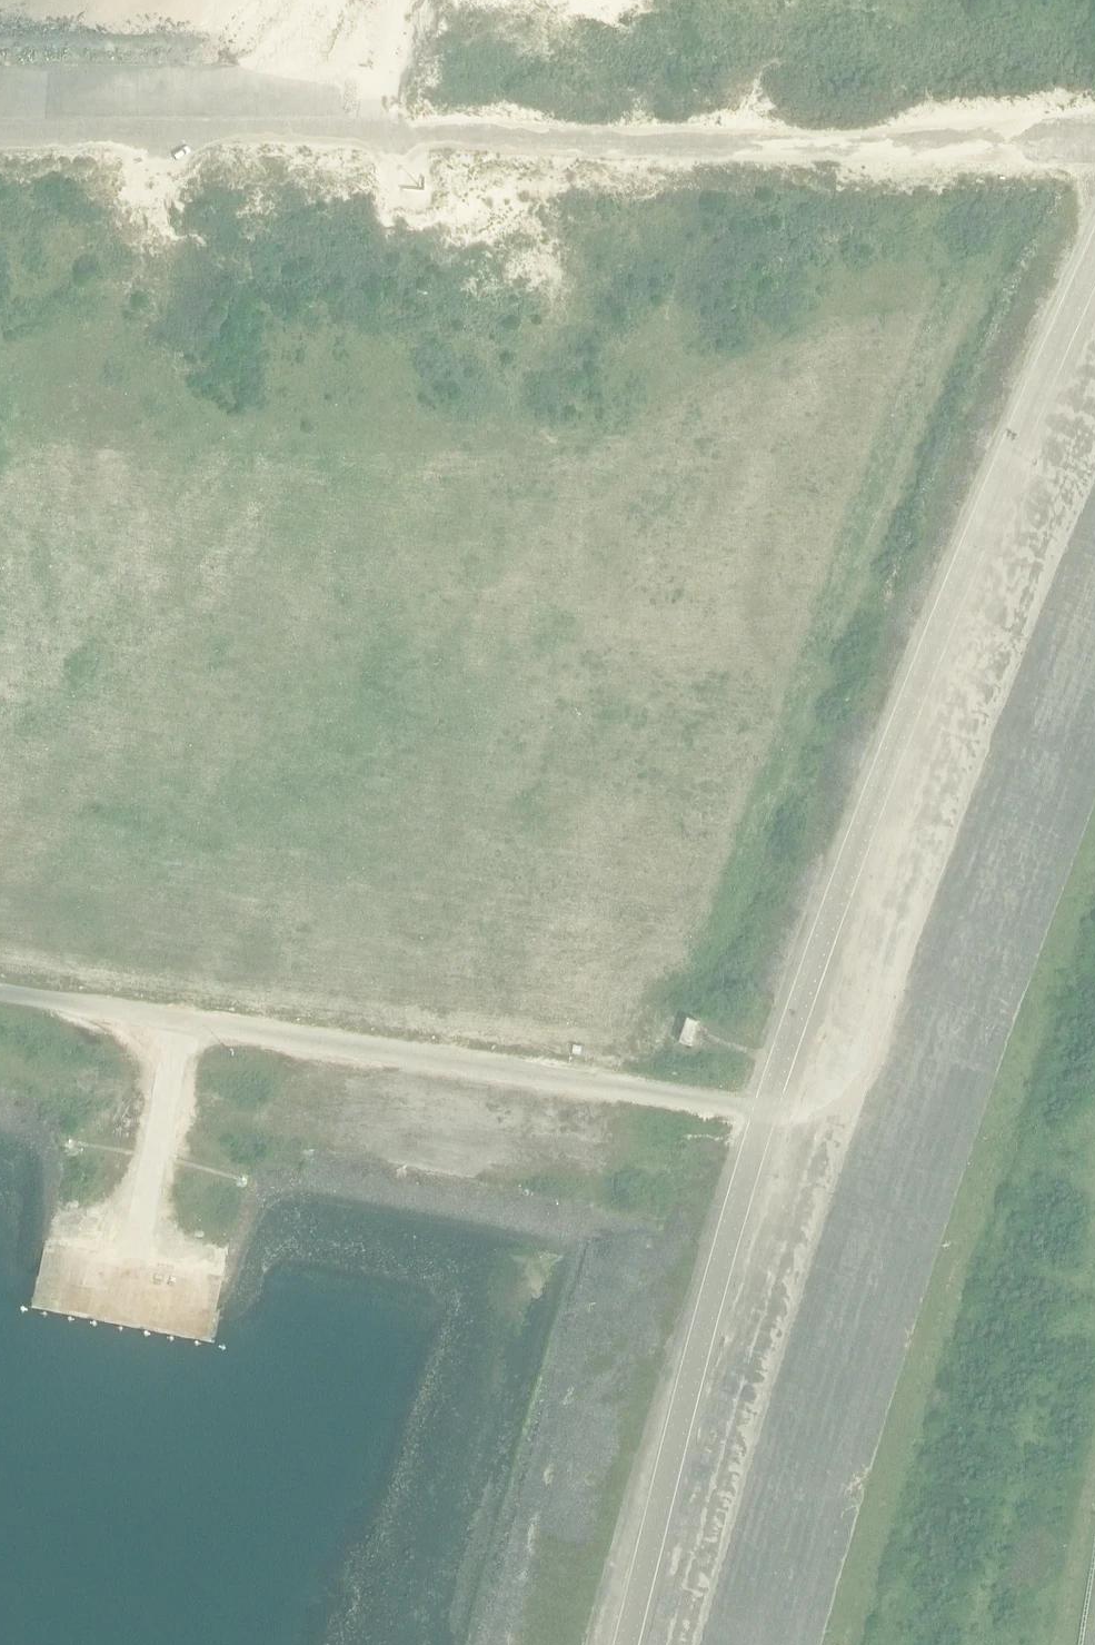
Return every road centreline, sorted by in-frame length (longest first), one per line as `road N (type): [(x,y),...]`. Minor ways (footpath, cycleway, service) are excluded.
road 1 (unclassified): [(626,1644),(704,1320),(780,1060),(944,617),(1094,257)]

